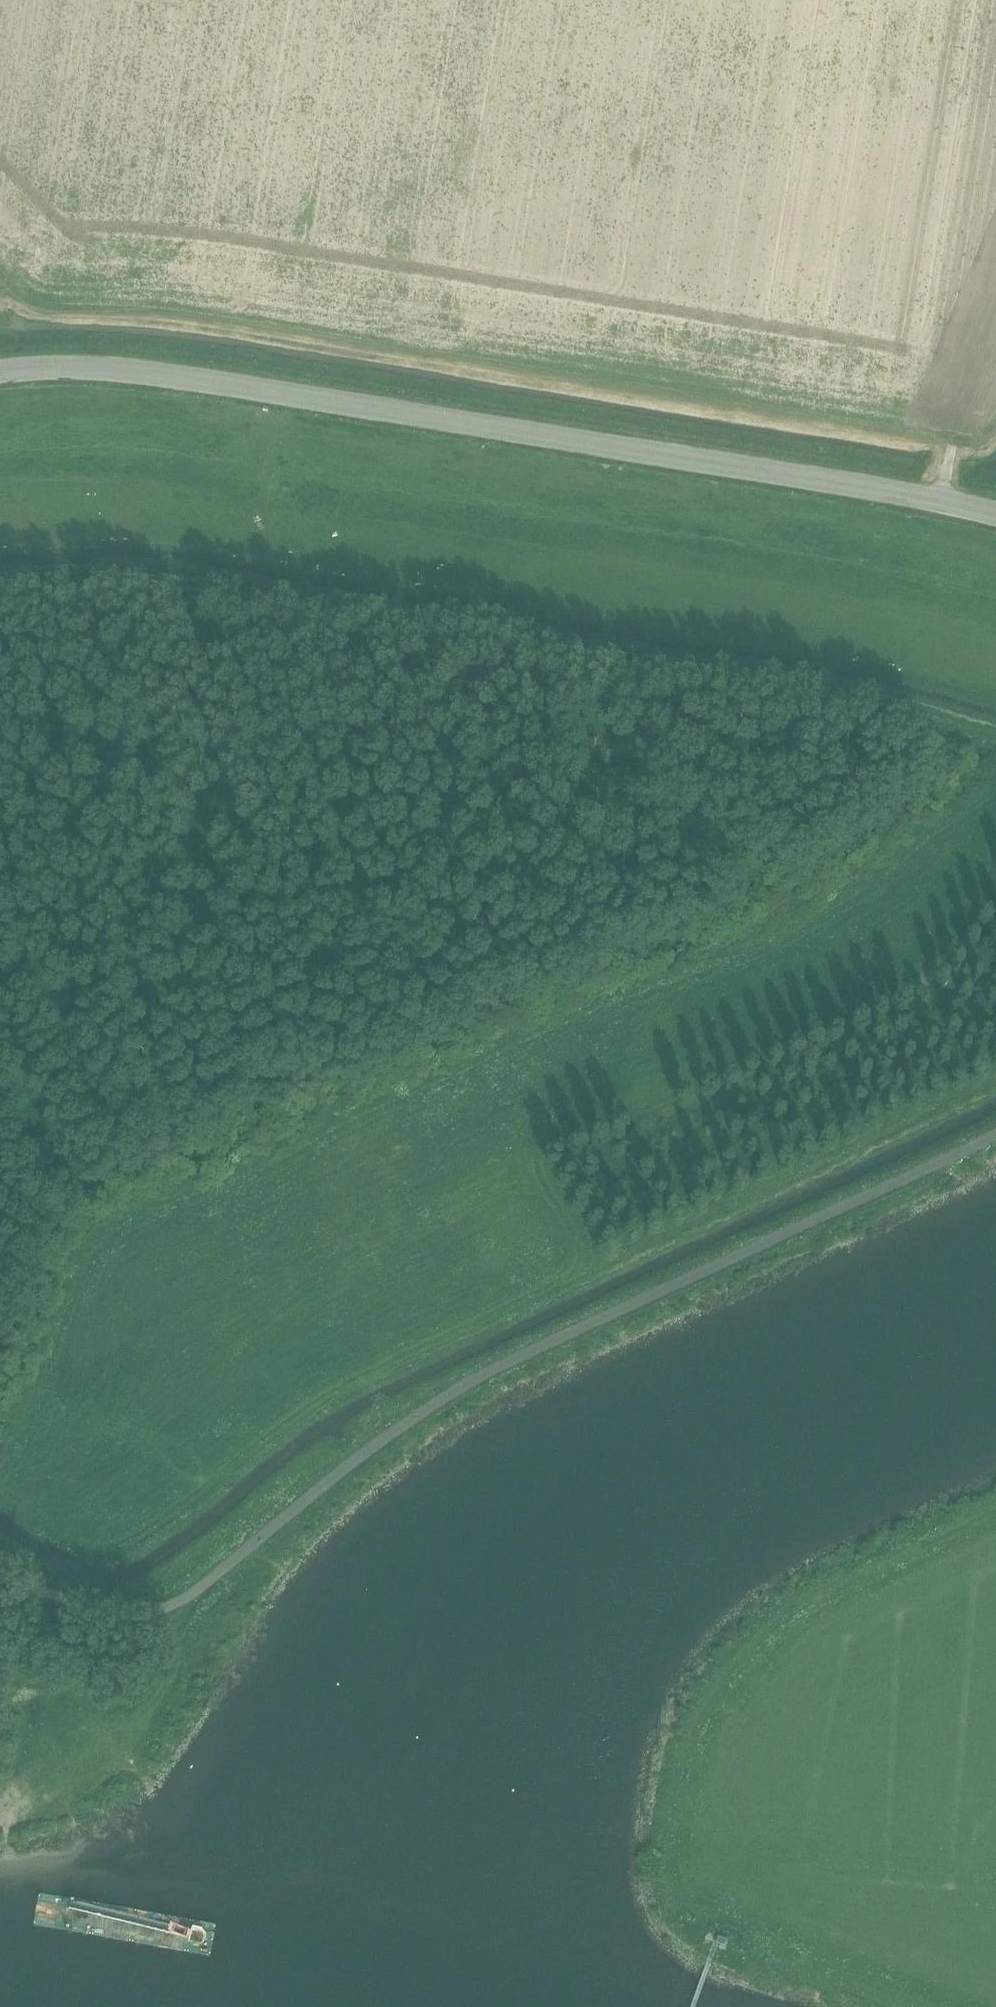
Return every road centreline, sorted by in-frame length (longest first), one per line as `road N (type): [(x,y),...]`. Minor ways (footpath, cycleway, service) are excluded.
road 1 (tertiary): [(995,513),(191,376),(56,366),(0,372)]

